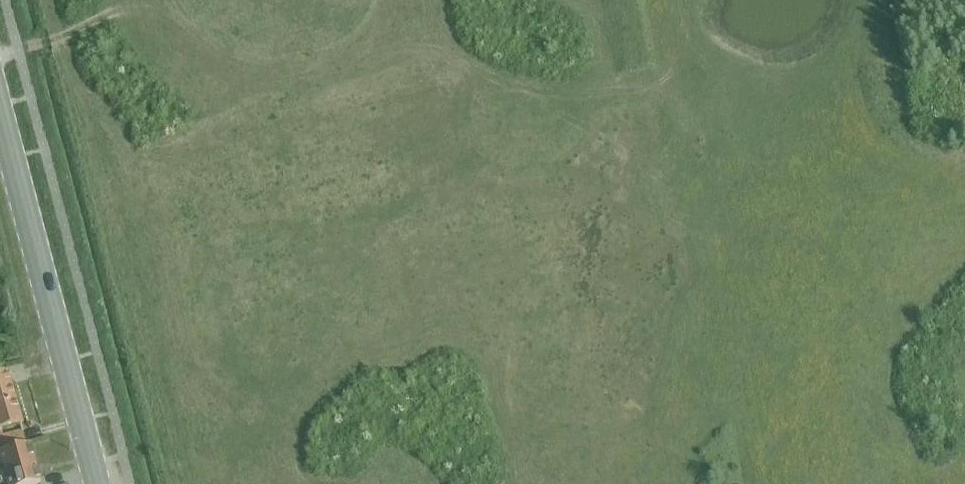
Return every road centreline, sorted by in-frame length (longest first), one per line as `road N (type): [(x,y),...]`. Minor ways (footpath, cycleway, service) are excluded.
road 1 (secondary): [(98,483),(0,106)]

